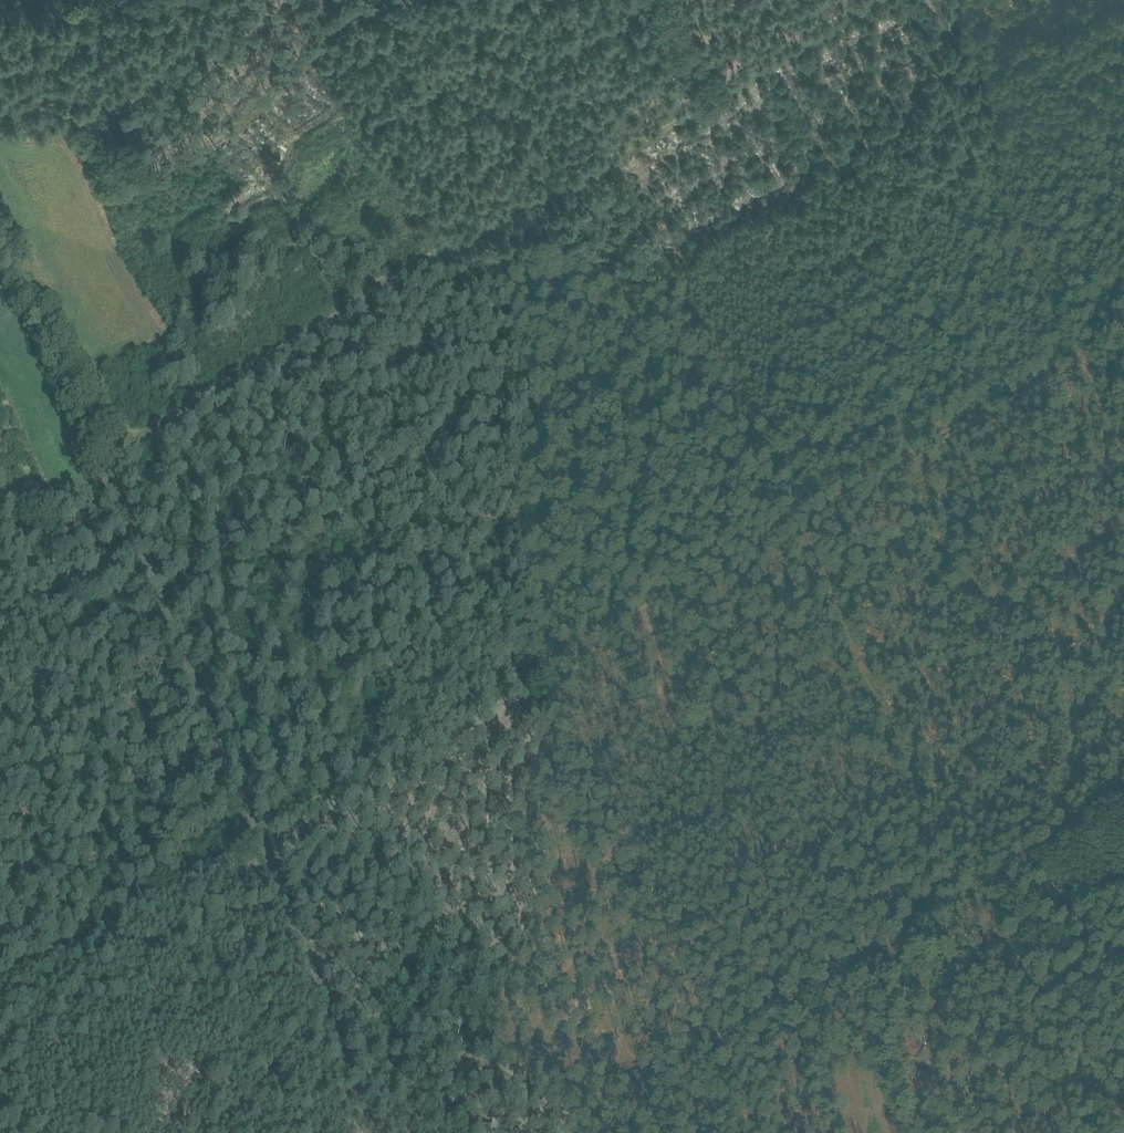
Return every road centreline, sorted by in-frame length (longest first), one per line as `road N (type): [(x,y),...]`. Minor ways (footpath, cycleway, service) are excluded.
road 1 (track): [(1123,330),(789,514),(621,155),(869,0)]
road 2 (track): [(897,0),(1076,356)]

